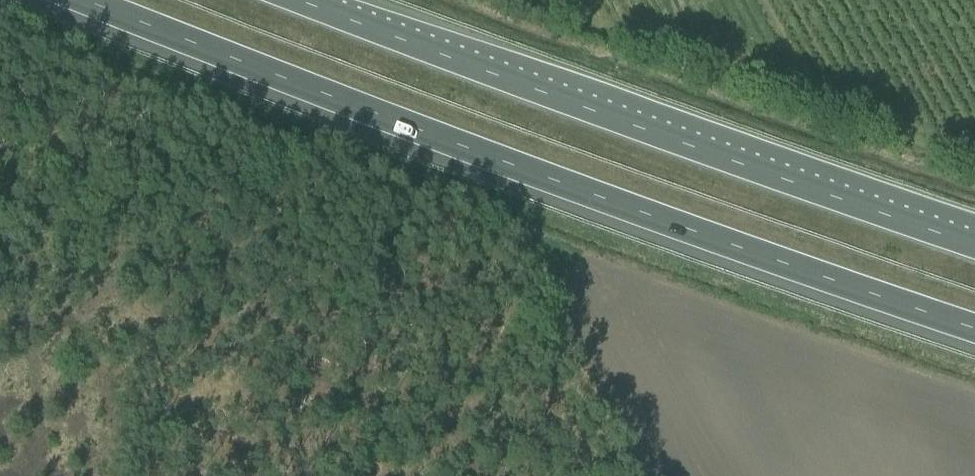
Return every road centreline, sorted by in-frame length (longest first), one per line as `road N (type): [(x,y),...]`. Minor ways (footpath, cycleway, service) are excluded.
road 1 (motorway): [(106,0),(328,94),(974,323)]
road 2 (motorway): [(974,244),(301,0)]

